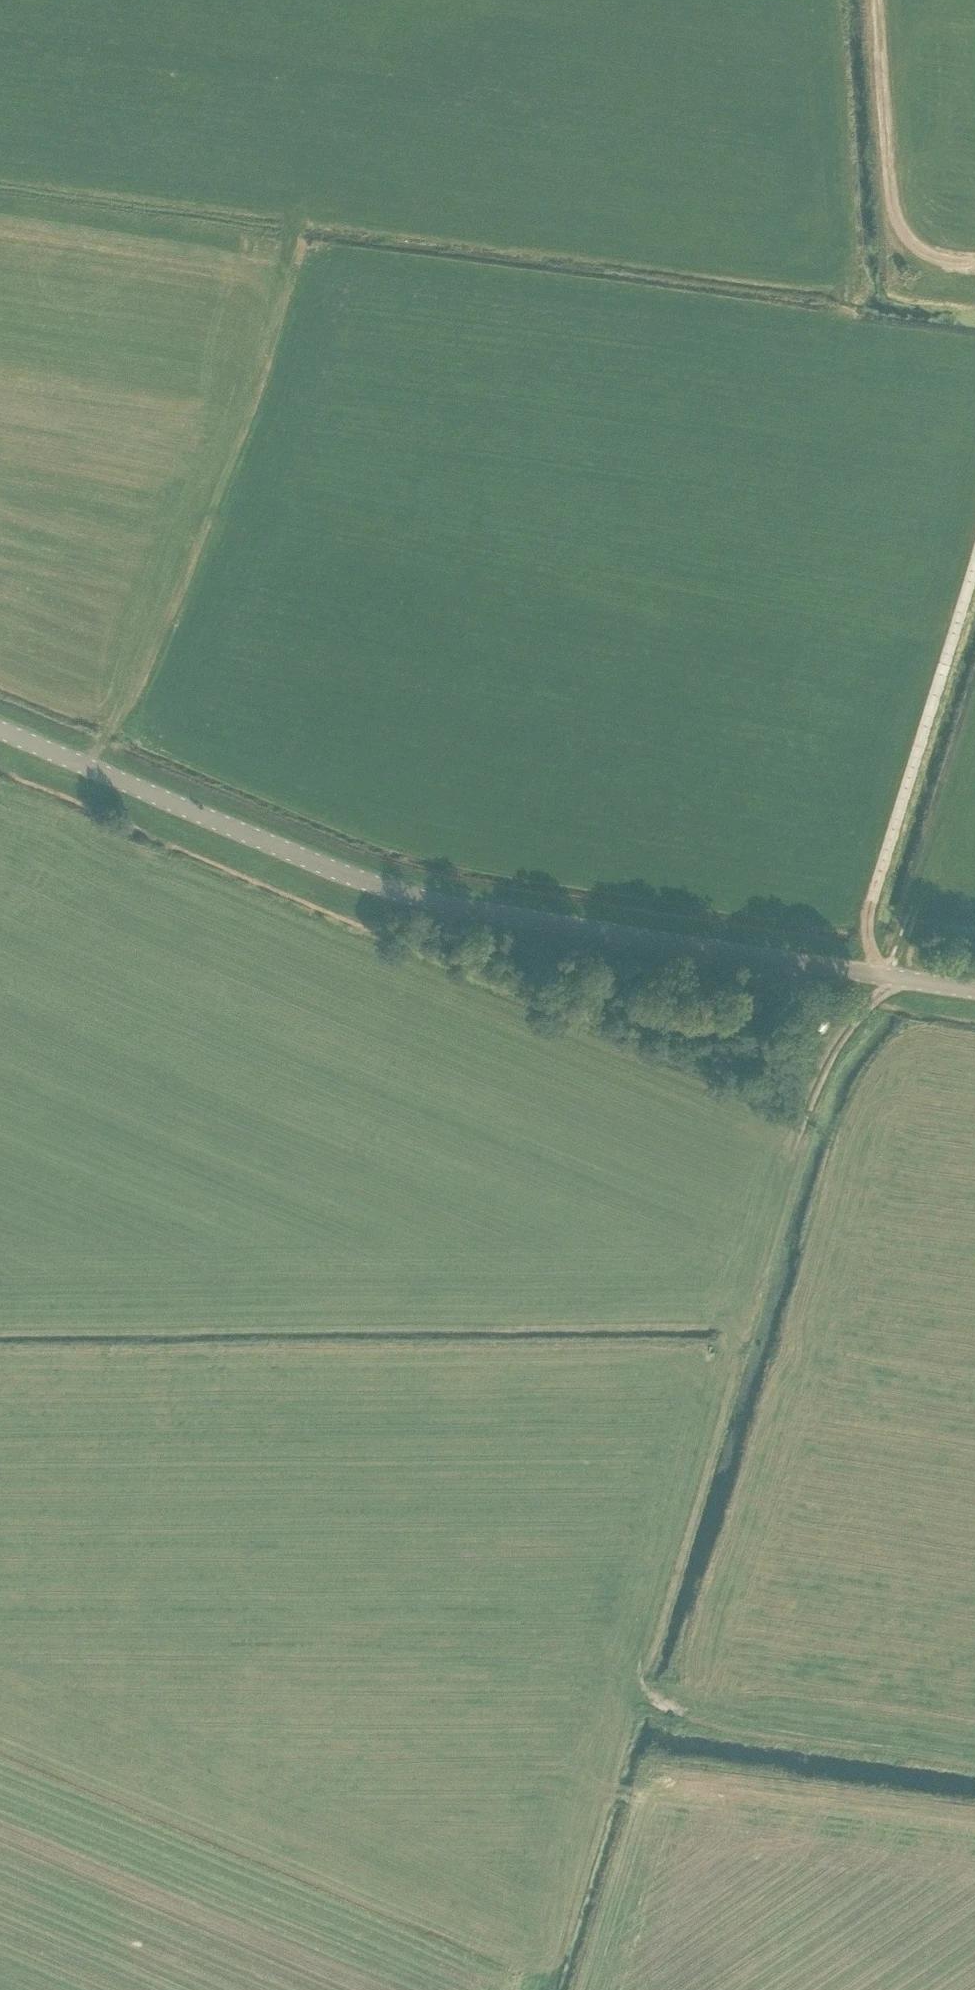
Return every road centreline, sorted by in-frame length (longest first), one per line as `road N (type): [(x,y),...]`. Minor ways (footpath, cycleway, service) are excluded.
road 1 (tertiary): [(974,989),(455,908),(331,868),(0,728)]

